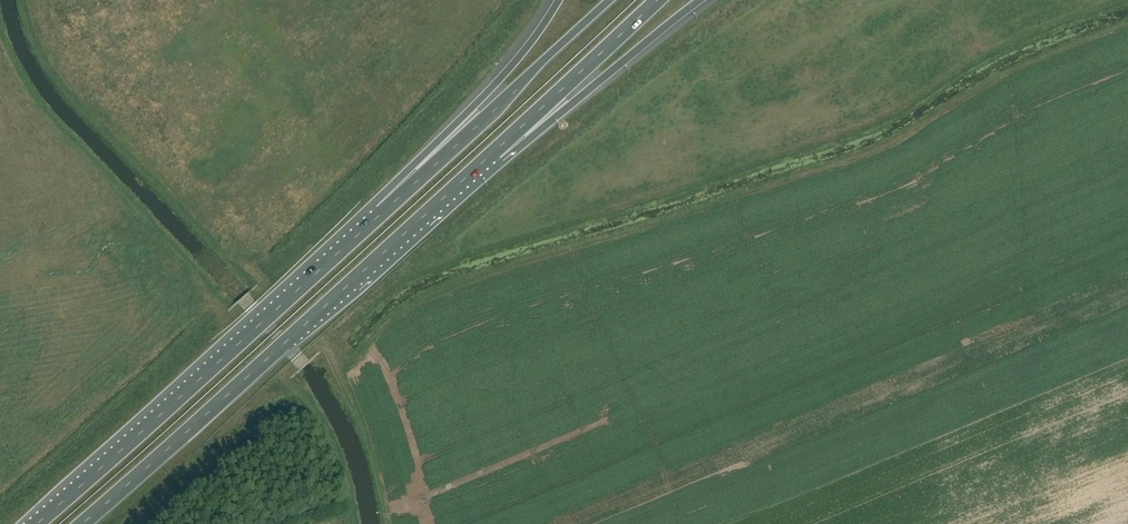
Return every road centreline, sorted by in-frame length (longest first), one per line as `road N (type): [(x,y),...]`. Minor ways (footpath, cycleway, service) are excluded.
road 1 (trunk): [(81,523),(494,152)]
road 2 (trunk): [(381,213),(36,523)]
road 3 (trunk): [(610,0),(381,213)]
road 4 (motorway): [(558,0),(531,43),(381,213)]
road 5 (motorway): [(494,152),(571,104),(702,0)]
road 6 (trunk): [(494,152),(657,0)]

